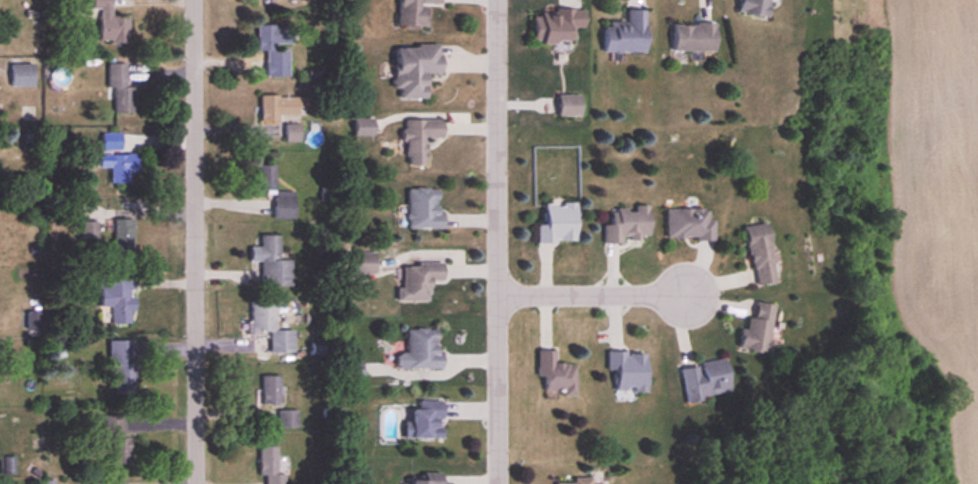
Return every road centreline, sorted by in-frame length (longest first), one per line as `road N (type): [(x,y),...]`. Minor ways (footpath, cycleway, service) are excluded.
road 1 (residential): [(195,483),(193,0)]
road 2 (residential): [(501,483),(502,0)]
road 3 (residential): [(502,294),(685,296)]

